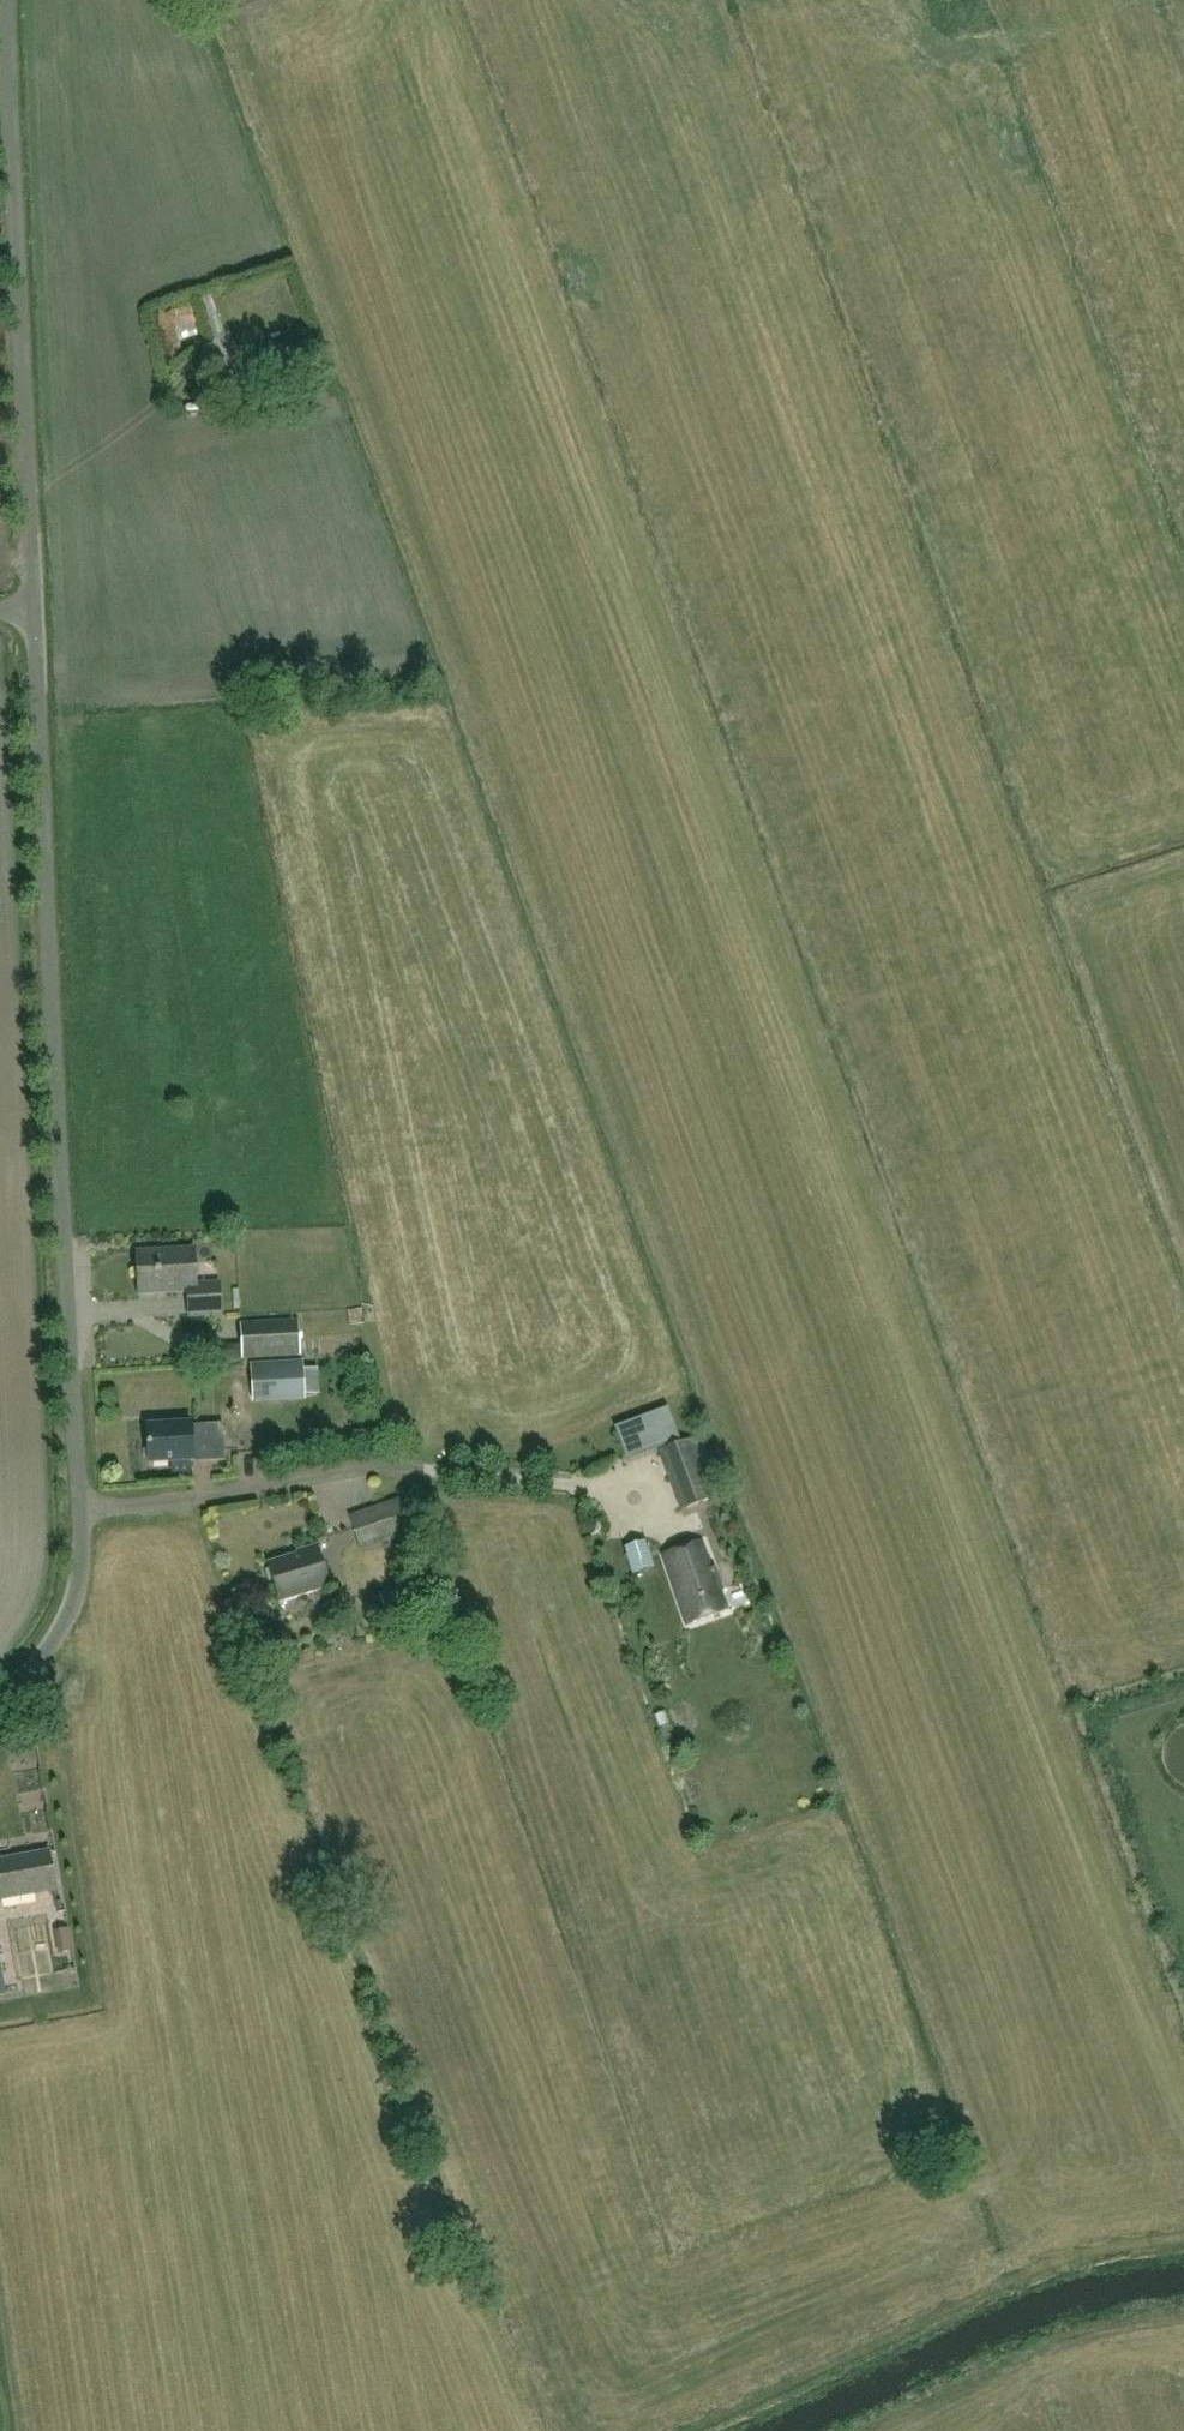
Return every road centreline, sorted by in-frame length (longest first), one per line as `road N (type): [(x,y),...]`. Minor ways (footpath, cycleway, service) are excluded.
road 1 (unclassified): [(0,1704),(67,1620),(79,1580),(82,1506),(8,0)]

